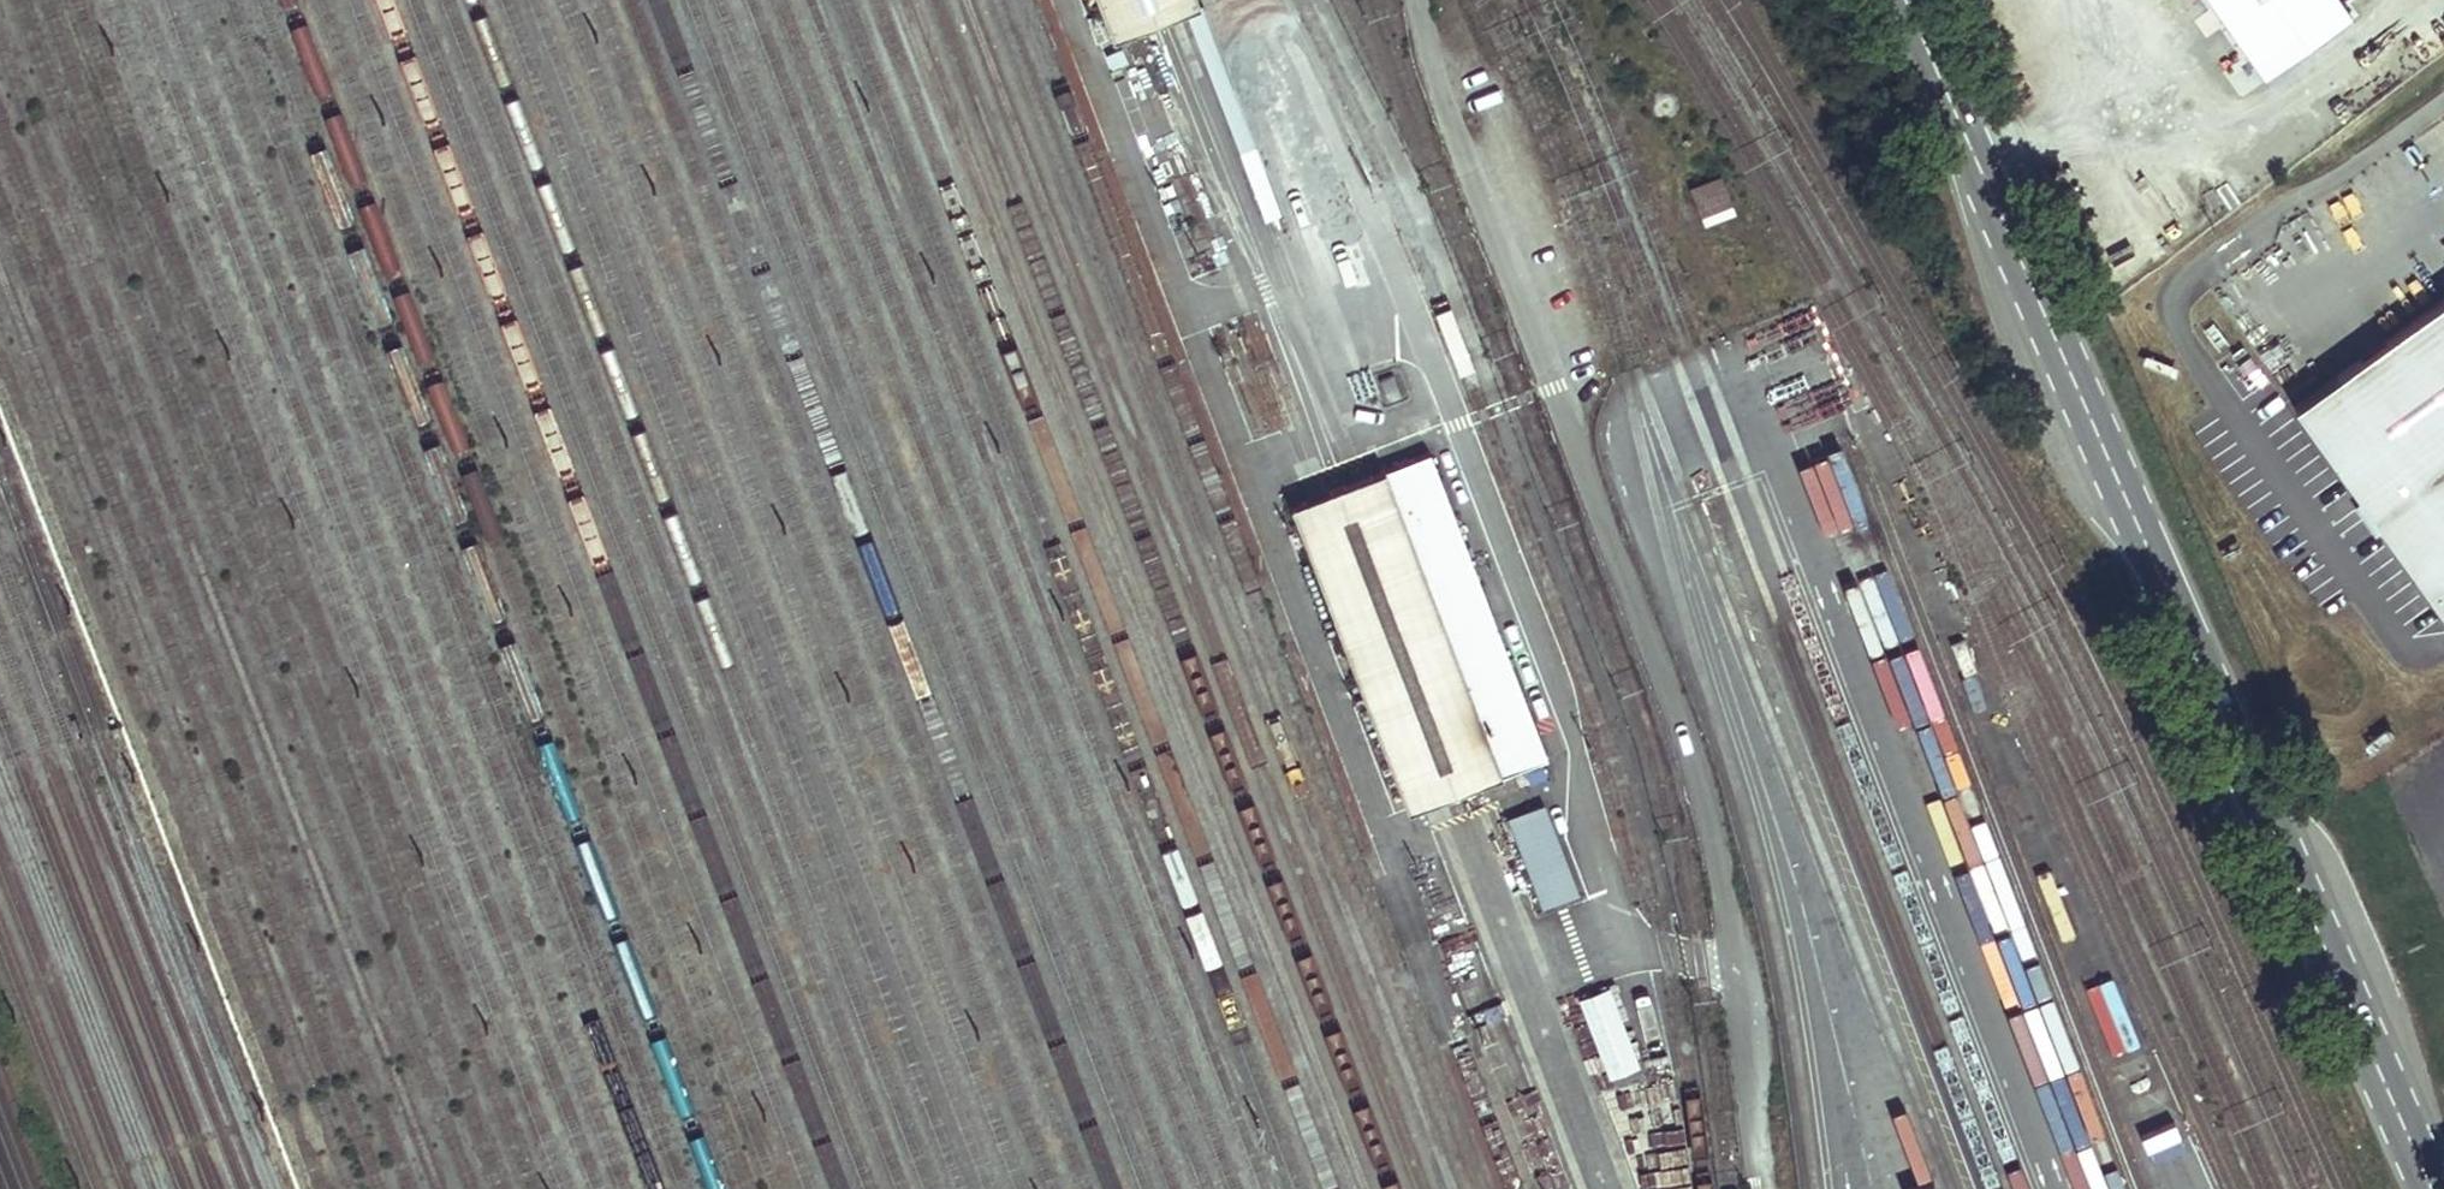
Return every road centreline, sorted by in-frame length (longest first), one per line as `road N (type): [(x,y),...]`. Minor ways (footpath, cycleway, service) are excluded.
road 1 (primary): [(1907,0),(2431,1188)]

